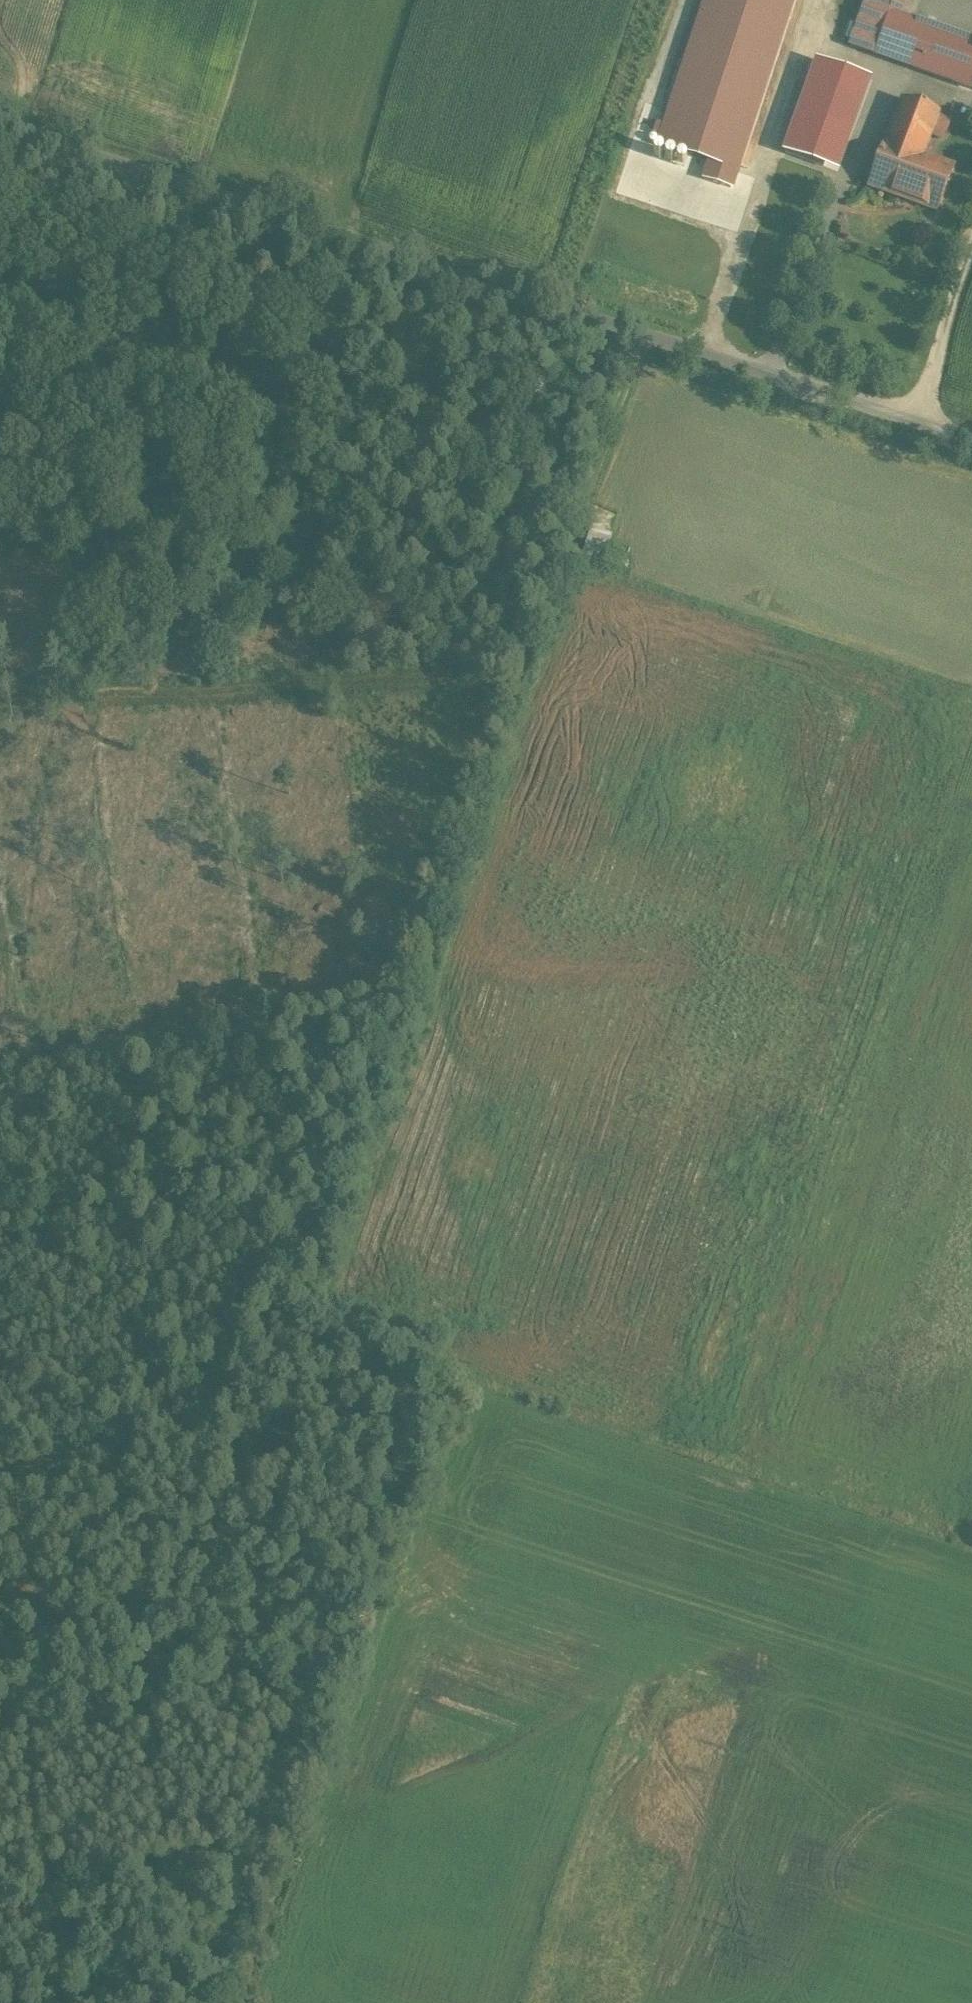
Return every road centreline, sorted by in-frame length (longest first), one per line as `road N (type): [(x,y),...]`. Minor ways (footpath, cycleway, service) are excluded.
road 1 (unclassified): [(0,112),(971,433)]

